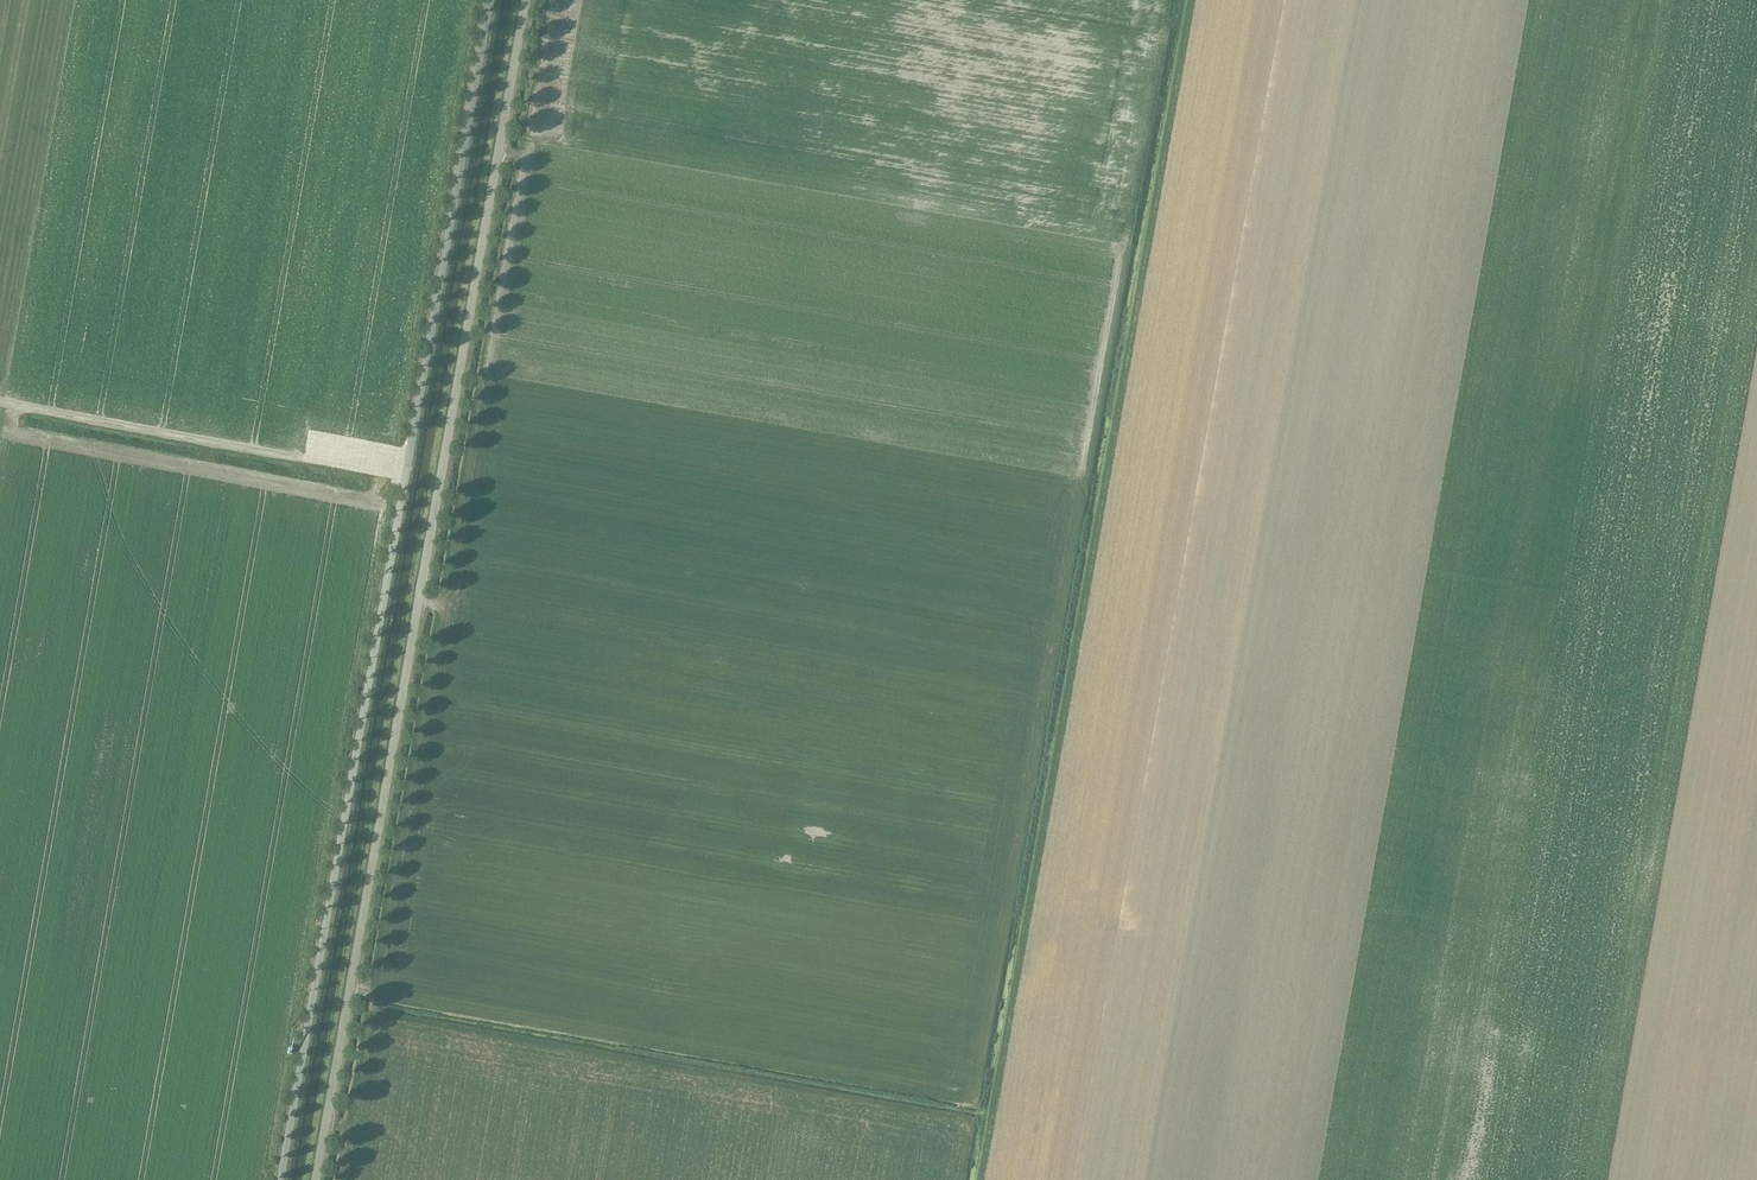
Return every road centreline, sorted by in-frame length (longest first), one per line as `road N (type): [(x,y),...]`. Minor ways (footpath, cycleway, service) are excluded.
road 1 (unclassified): [(488,0),(278,1179)]
road 2 (unclassified): [(314,1179),(523,0)]

